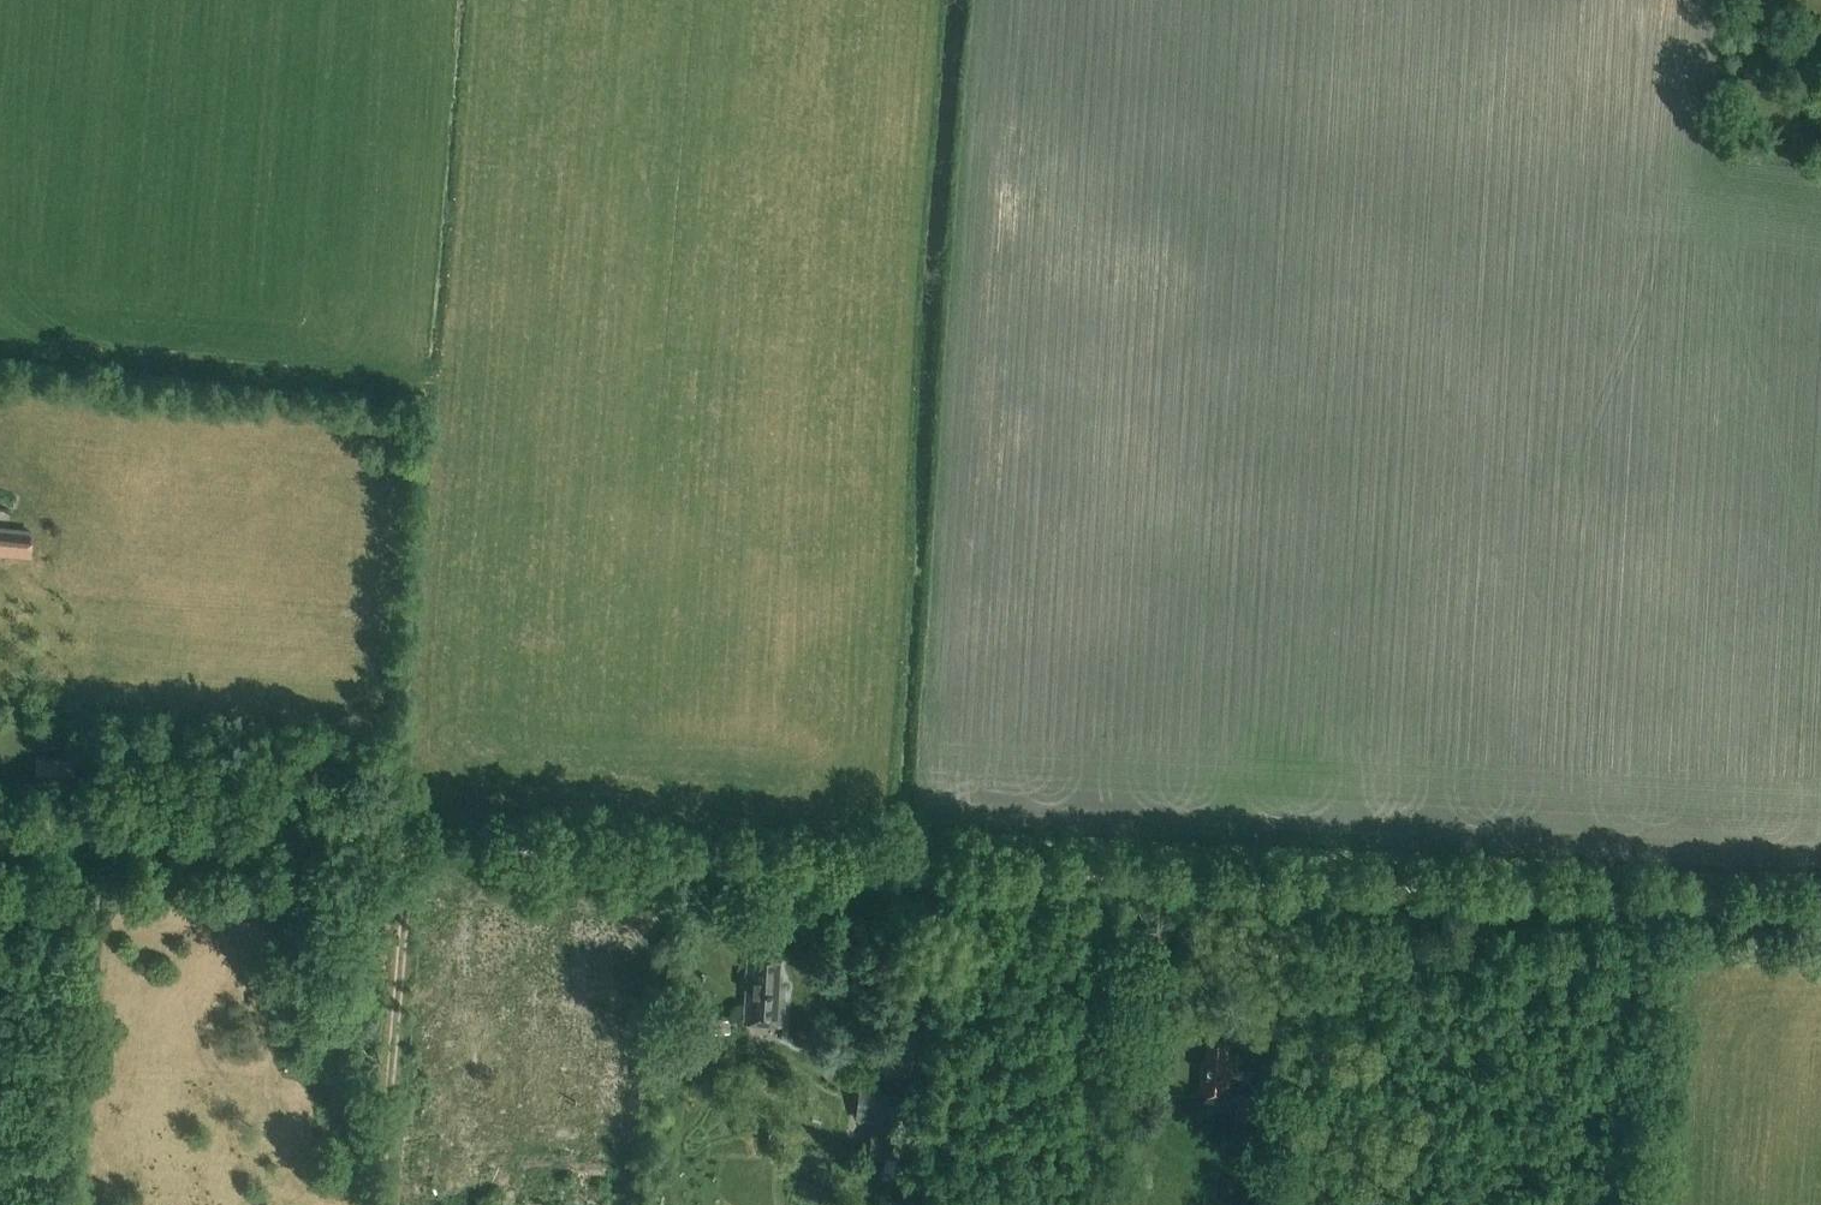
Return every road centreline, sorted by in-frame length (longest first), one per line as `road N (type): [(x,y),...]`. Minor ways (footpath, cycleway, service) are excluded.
road 1 (track): [(1820,912),(602,852),(0,833)]
road 2 (track): [(914,867),(894,1067)]
road 3 (track): [(1288,885),(1277,981),(1254,1018)]

